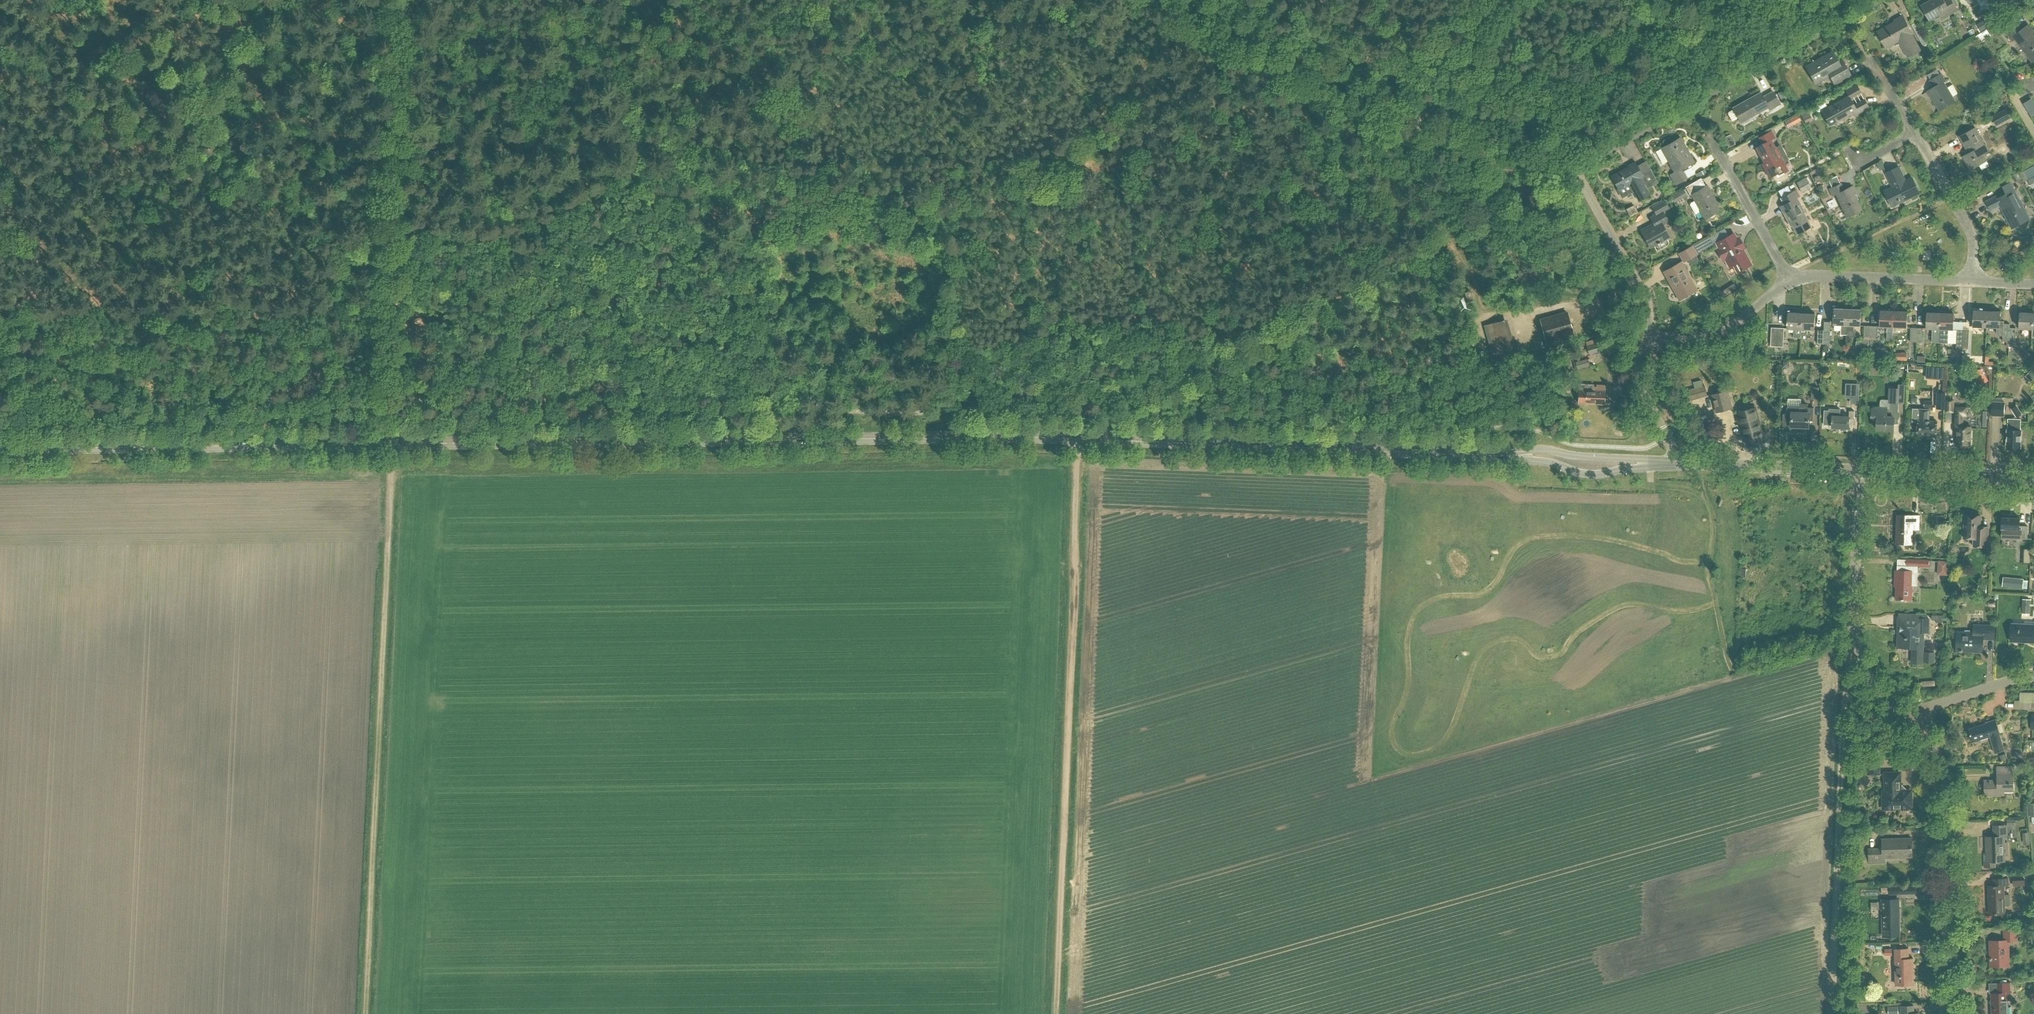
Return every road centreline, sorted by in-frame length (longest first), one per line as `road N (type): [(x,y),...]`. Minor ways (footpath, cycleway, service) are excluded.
road 1 (tertiary): [(1497,455),(1080,440),(0,448)]
road 2 (track): [(391,202),(1449,236),(1537,184)]
road 3 (track): [(365,1013),(391,457),(386,406)]
road 4 (track): [(1077,412),(1056,1013)]
road 5 (track): [(1186,0),(1532,173),(1537,184)]
road 6 (track): [(1836,1013),(1849,653)]
road 7 (track): [(1684,463),(1684,473),(1701,476),(1712,514),(1713,583),(1729,666),(1743,678),(1849,653)]
road 8 (track): [(386,406),(394,66)]
road 9 (track): [(1867,0),(1572,164)]
road 10 (residential): [(1902,717),(1940,759),(1946,779),(1954,1013)]
road 11 (residential): [(1861,470),(1853,636),(1861,662),(1902,717)]
road 12 (track): [(1537,184),(1632,364)]
road 13 (residential): [(1653,343),(1639,286),(1572,164)]
road 14 (residential): [(1973,279),(1789,280)]
road 15 (tertiary): [(1861,470),(1684,463)]
road 16 (tertiary): [(2033,477),(1861,470)]
road 17 (residential): [(1973,279),(1973,239),(1911,131)]
road 18 (residential): [(1789,280),(1710,137)]
road 19 (tertiary): [(1497,455),(1591,475),(1655,461)]
road 20 (tertiary): [(1655,461),(1543,449),(1497,455)]
road 21 (residential): [(1789,280),(1721,331),(1653,343)]
road 22 (residential): [(2033,680),(2014,679),(1902,717)]

